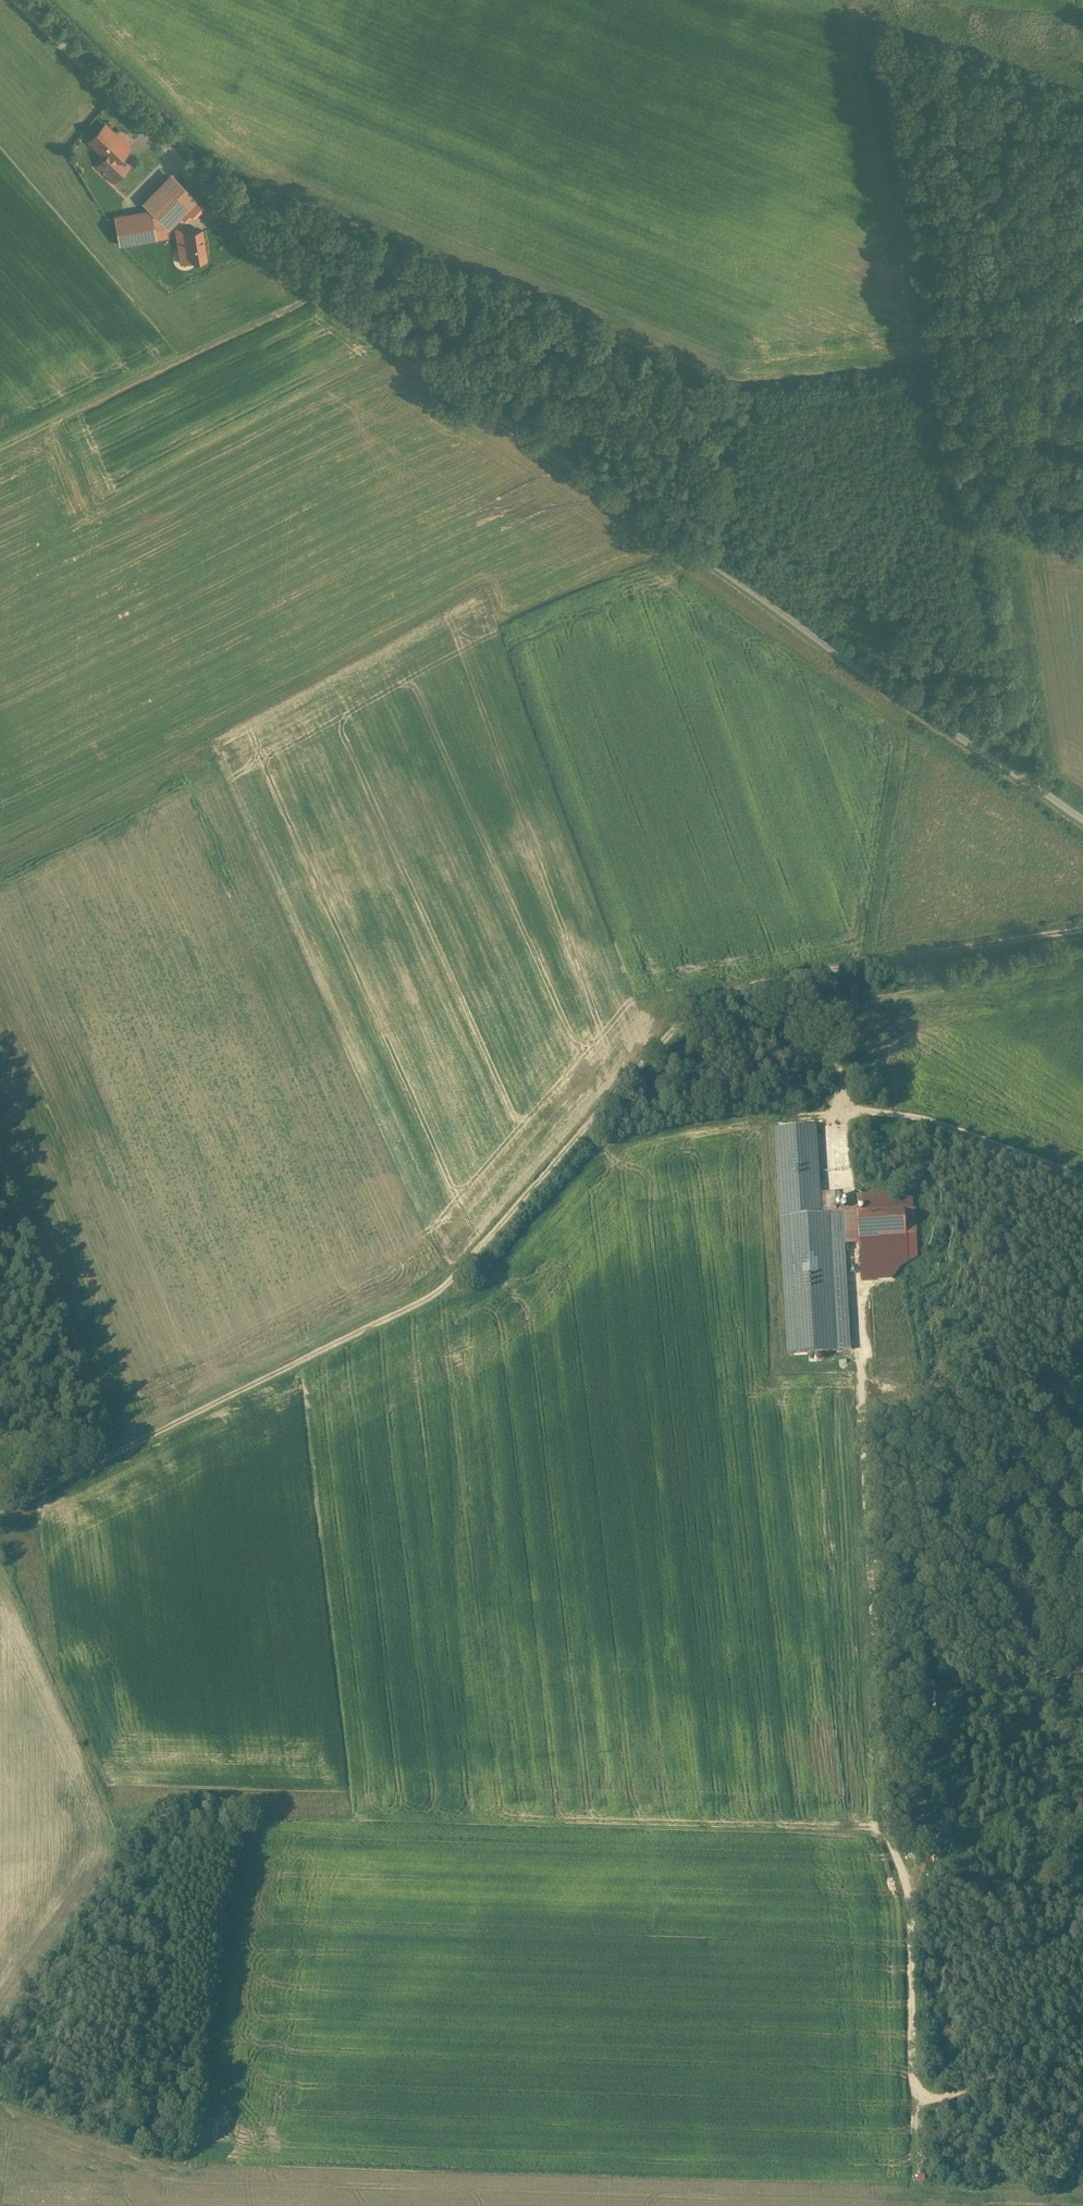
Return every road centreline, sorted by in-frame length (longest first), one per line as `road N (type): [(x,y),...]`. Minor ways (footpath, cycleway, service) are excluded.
road 1 (unclassified): [(1082,817),(317,293),(14,0)]
road 2 (track): [(0,1510),(454,1285),(704,1001),(756,983),(1082,931)]
road 3 (track): [(1082,2033),(940,2100),(916,2088),(911,1888),(886,1818),(860,1361)]
road 4 (track): [(1082,1180),(911,1119),(850,1109),(806,975)]

